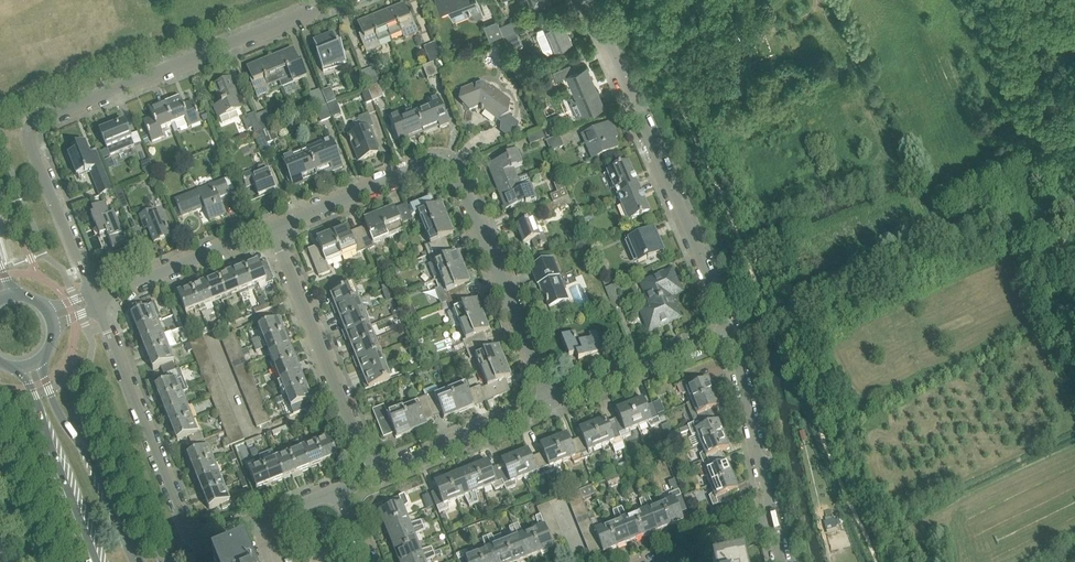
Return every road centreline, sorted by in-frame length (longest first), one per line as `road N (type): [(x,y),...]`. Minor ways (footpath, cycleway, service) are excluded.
road 1 (residential): [(551,401),(451,170),(421,166),(271,229)]
road 2 (residential): [(729,332),(590,0)]
road 3 (residential): [(329,0),(31,127)]
road 4 (residential): [(195,546),(94,300)]
road 5 (residential): [(371,474),(271,229)]
road 6 (tertiary): [(140,561),(39,362)]
road 7 (tertiary): [(21,368),(98,561)]
road 8 (residential): [(371,474),(551,401)]
road 9 (residential): [(772,520),(729,332)]
road 10 (residential): [(551,401),(729,332)]
road 11 (residential): [(271,229),(94,300)]
road 12 (residential): [(94,300),(31,127)]
road 13 (residential): [(195,546),(337,489)]
road 14 (residential): [(650,561),(772,520)]

